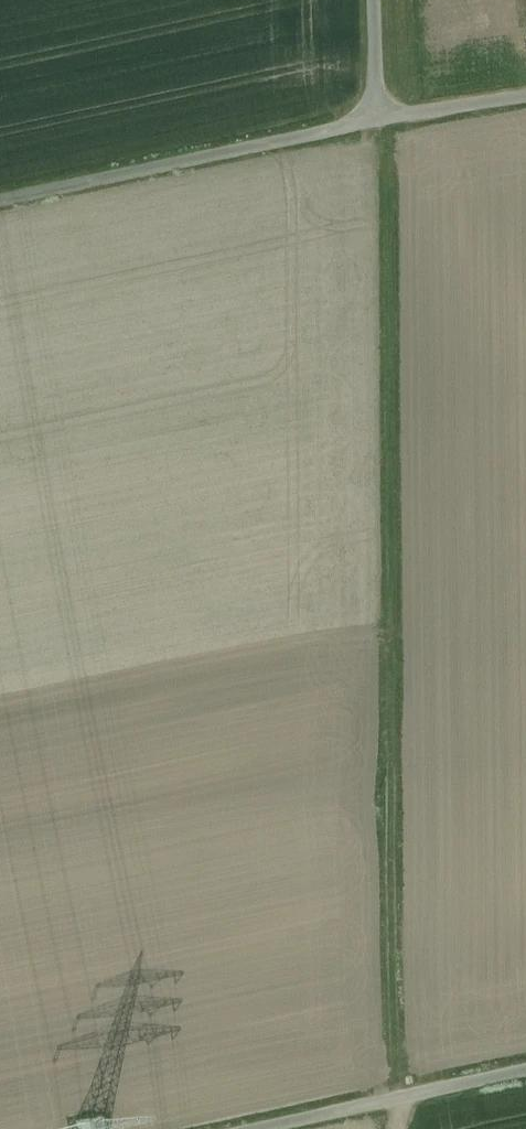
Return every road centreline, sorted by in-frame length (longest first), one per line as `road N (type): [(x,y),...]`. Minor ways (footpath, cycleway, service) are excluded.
road 1 (track): [(404,1128),(383,104)]
road 2 (unclassified): [(0,191),(383,104)]
road 3 (unclassified): [(223,1128),(525,1063)]
road 4 (unclassified): [(383,104),(525,83)]

